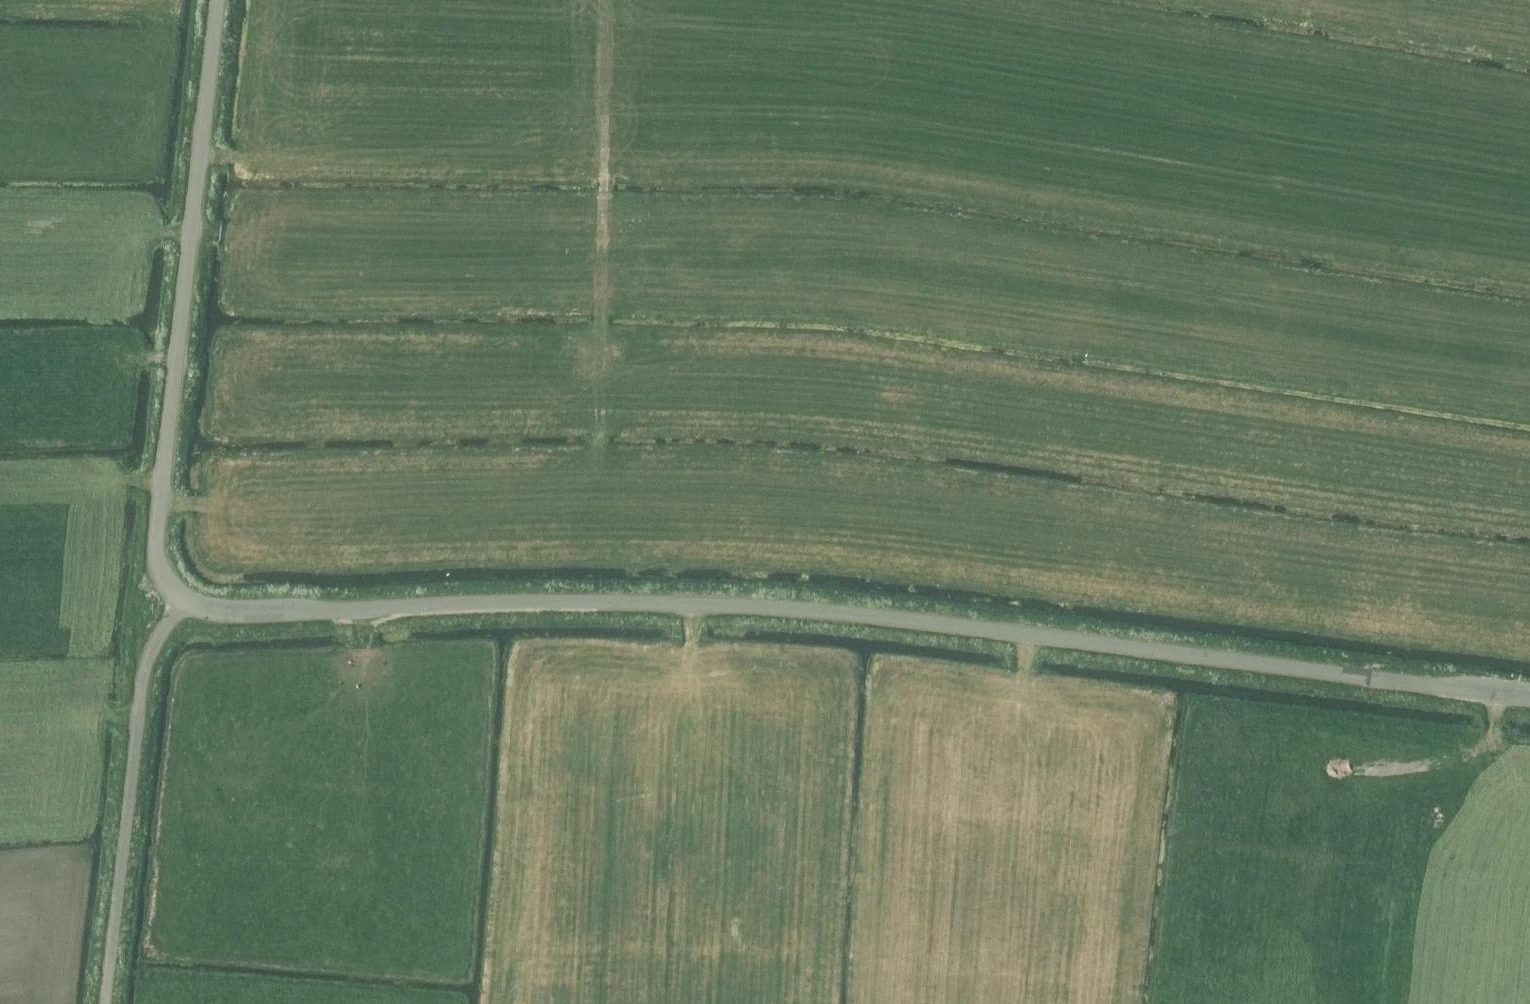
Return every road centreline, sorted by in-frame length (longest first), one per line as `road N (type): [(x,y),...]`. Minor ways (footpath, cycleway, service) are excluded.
road 1 (unclassified): [(192,608),(874,615),(1529,699)]
road 2 (unclassified): [(192,608),(167,582),(160,549),(218,0)]
road 3 (unclassified): [(105,1003),(146,690),(160,643),(192,608)]

